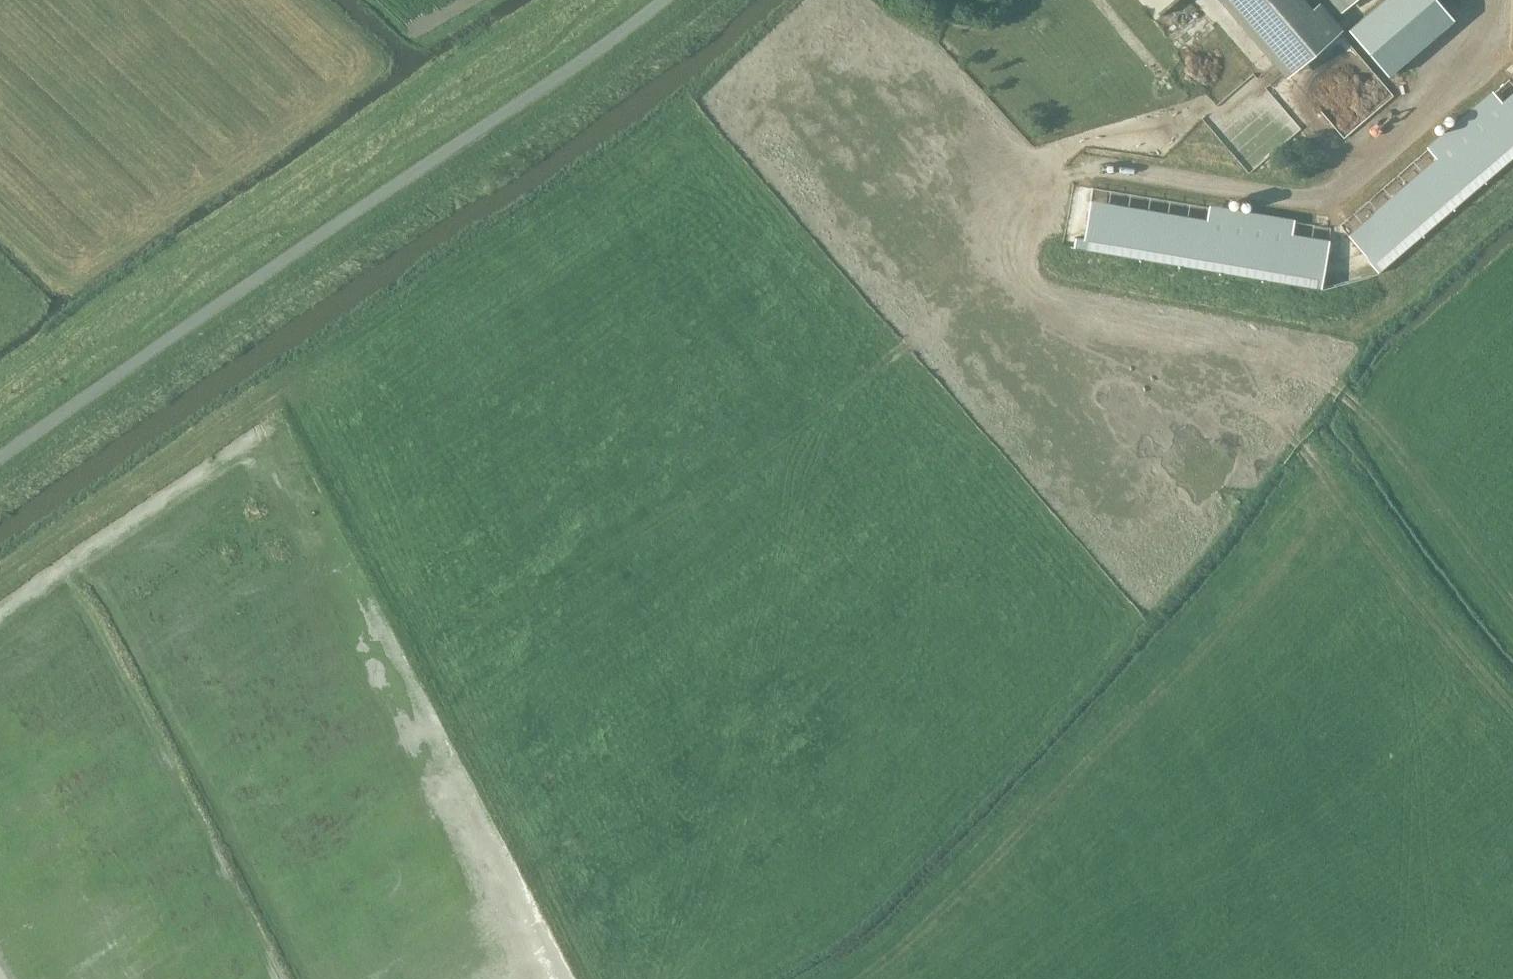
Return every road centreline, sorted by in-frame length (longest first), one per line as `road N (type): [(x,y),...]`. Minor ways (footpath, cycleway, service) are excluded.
road 1 (unclassified): [(0,455),(654,0)]

